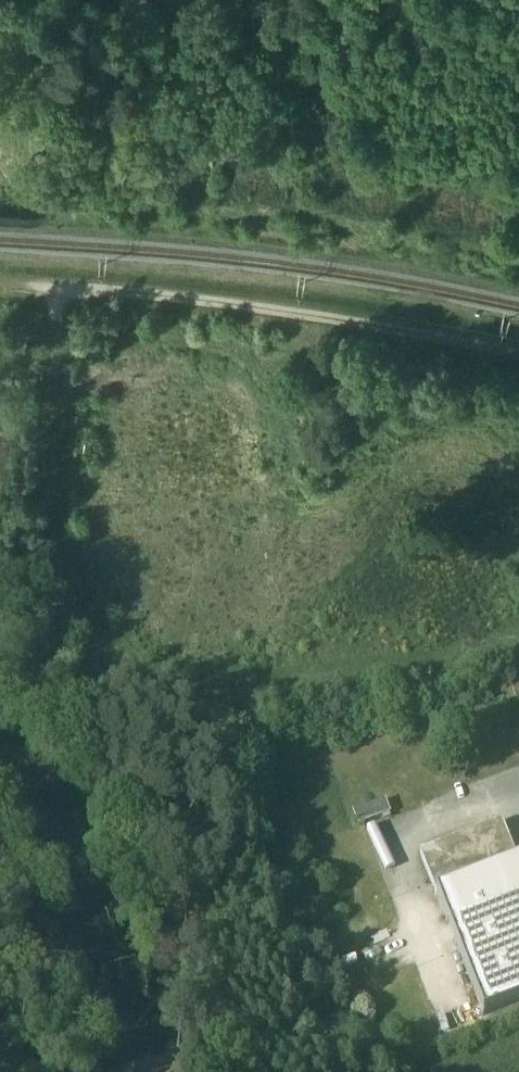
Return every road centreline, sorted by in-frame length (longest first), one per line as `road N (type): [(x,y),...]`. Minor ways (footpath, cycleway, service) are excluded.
road 1 (track): [(0,297),(122,291),(259,303),(518,350)]

